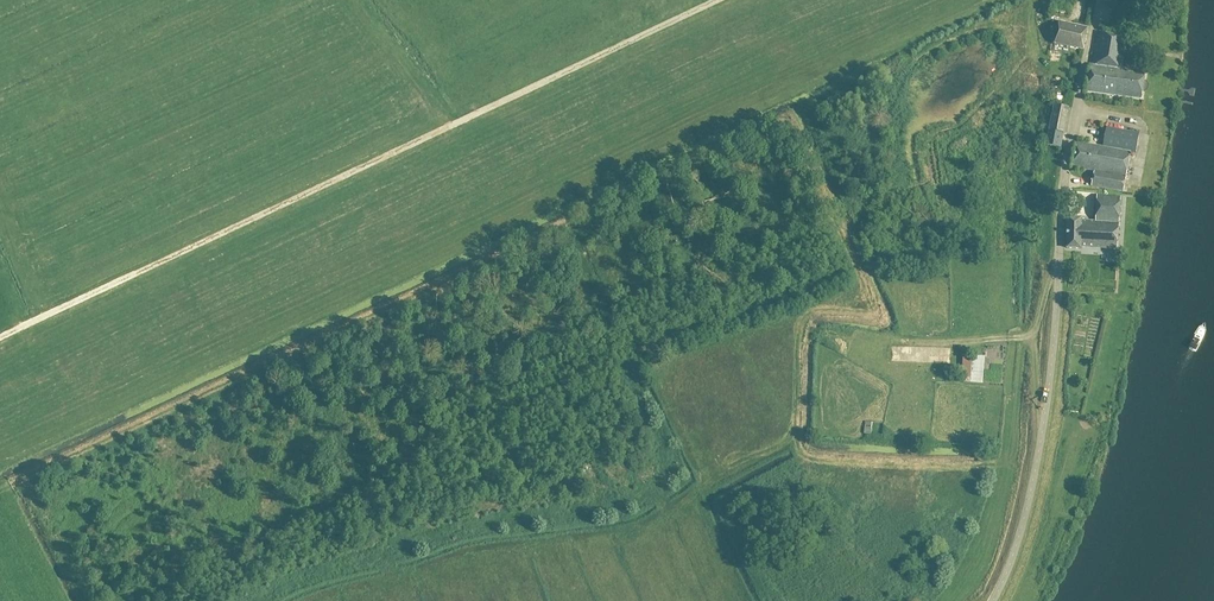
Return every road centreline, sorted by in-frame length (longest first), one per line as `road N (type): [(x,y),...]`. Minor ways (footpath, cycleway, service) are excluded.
road 1 (unclassified): [(993,600),(1019,532),(1043,427),(1064,176),(1100,0)]

